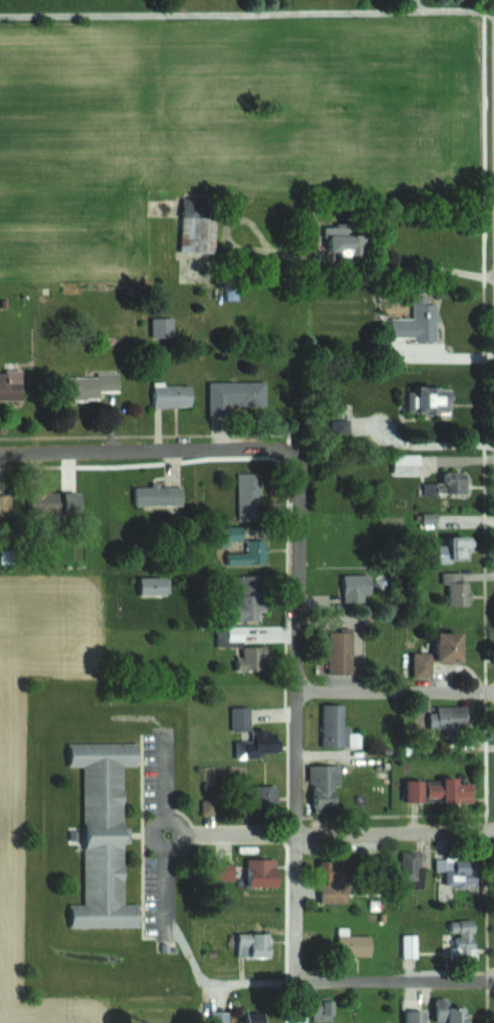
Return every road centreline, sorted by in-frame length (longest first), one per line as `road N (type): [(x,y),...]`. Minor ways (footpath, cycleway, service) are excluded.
road 1 (residential): [(297,1022),(303,501),(294,456)]
road 2 (residential): [(0,16),(493,12)]
road 3 (residential): [(294,456),(270,449),(0,456)]
road 4 (residential): [(493,980),(297,982)]
road 5 (residential): [(493,834),(297,835)]
road 6 (residential): [(297,692),(493,693)]

